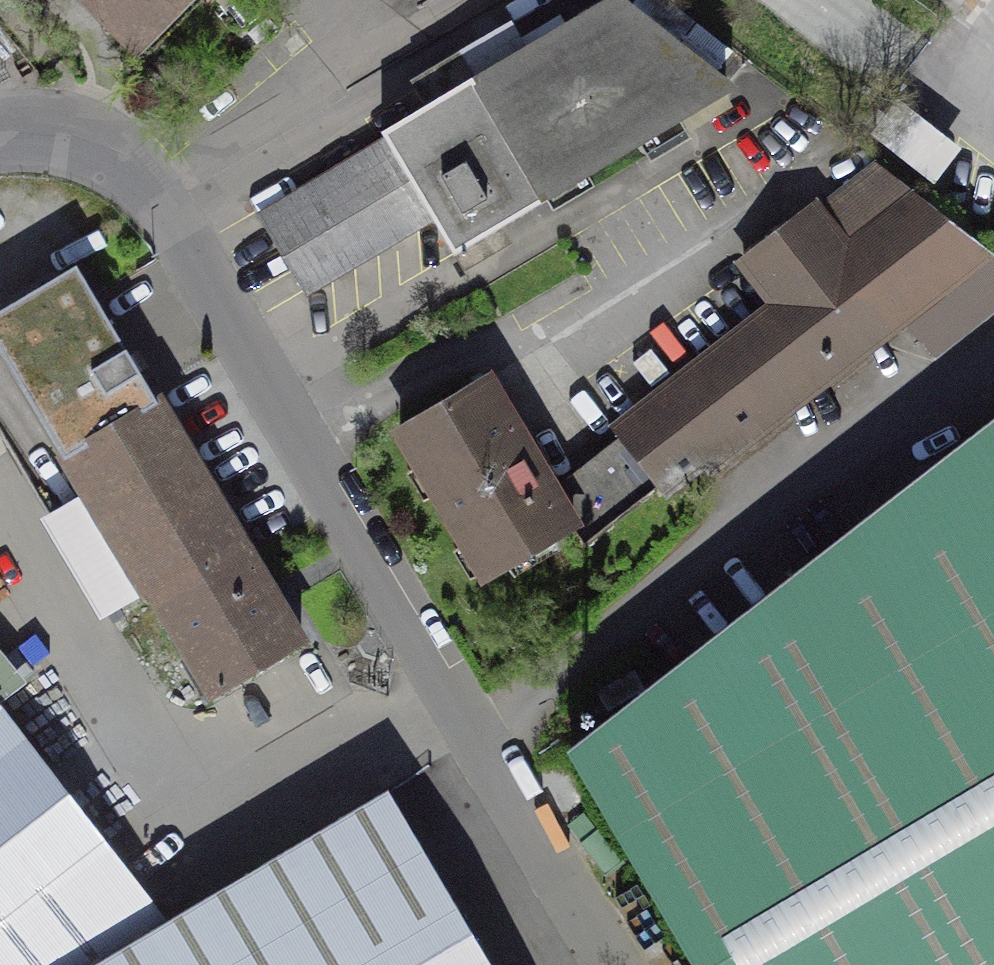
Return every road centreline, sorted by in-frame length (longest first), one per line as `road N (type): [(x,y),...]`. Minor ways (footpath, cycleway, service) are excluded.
road 1 (residential): [(0,119),(41,114),(82,122),(118,142),(145,170),(615,964)]
road 2 (track): [(474,733),(993,354)]

